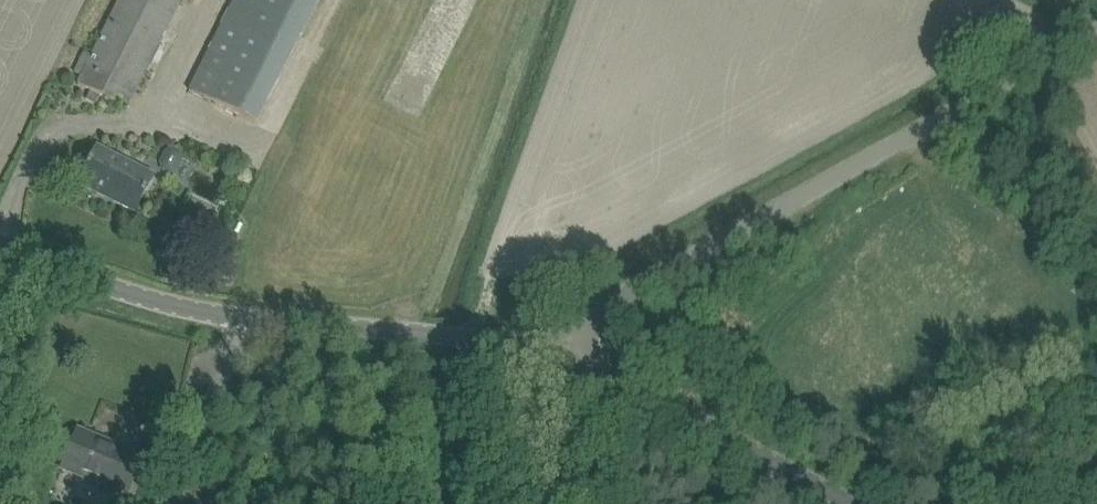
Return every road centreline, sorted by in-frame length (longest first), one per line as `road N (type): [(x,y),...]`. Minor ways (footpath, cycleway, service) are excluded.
road 1 (unclassified): [(566,355),(605,305),(1096,32)]
road 2 (unclassified): [(566,355),(455,336),(229,315),(99,283),(0,242)]
road 3 (unclassified): [(842,503),(566,355)]
road 4 (track): [(566,355),(560,399),(575,503)]

